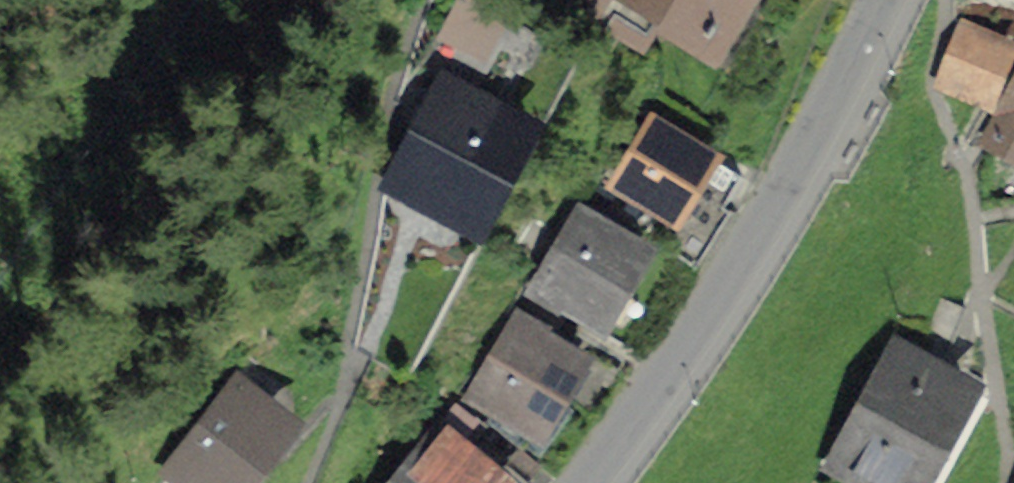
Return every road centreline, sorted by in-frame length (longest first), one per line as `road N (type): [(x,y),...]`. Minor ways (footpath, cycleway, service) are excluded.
road 1 (tertiary): [(874,0),(703,321),(582,482)]

